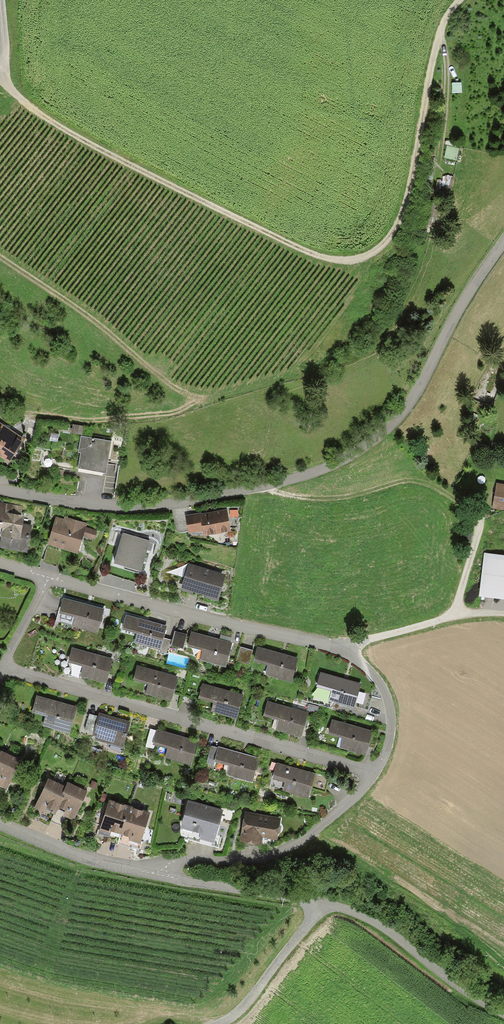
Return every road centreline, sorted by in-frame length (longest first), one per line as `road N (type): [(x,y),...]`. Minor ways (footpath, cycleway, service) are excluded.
road 1 (track): [(20,101),(234,220),(313,257),(360,259),(395,228),(422,128),(429,62),(457,0)]
road 2 (residential): [(44,579),(346,652),(373,674),(387,702),(381,763),(372,772)]
road 3 (residential): [(3,668),(372,772)]
road 4 (unclassified): [(503,240),(389,426),(344,460),(266,486)]
road 5 (track): [(0,257),(188,395),(297,371)]
road 6 (residential): [(160,876),(320,902),(239,1011),(219,1023)]
road 7 (residential): [(266,486),(128,507),(0,490)]
road 8 (residential): [(372,772),(298,841),(252,859),(175,861),(160,876)]
road 9 (track): [(266,486),(322,500),(425,481),(478,526)]
road 10 (track): [(320,902),(378,924),(503,1014)]
road 11 (residential): [(0,822),(160,876)]
road 12 (track): [(346,652),(354,642),(458,616),(503,616)]

